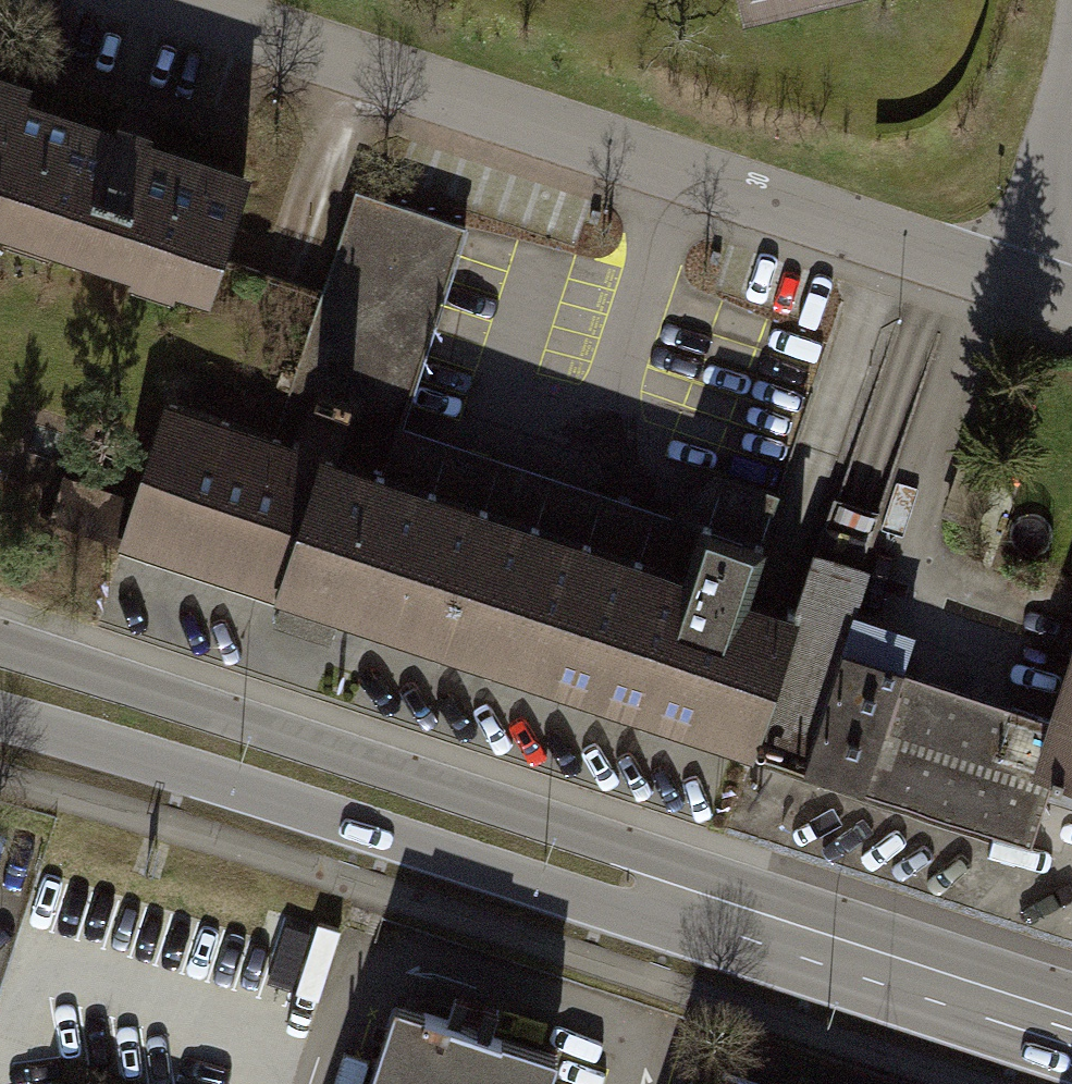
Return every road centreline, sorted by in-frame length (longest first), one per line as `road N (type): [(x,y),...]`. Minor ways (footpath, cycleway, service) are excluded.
road 1 (residential): [(1005,282),(175,0)]
road 2 (secondary): [(694,903),(528,818),(0,648)]
road 3 (secondary): [(0,724),(486,872),(694,903)]
road 4 (secondary): [(1071,1026),(694,903)]
road 5 (residential): [(1005,282),(1071,92)]

